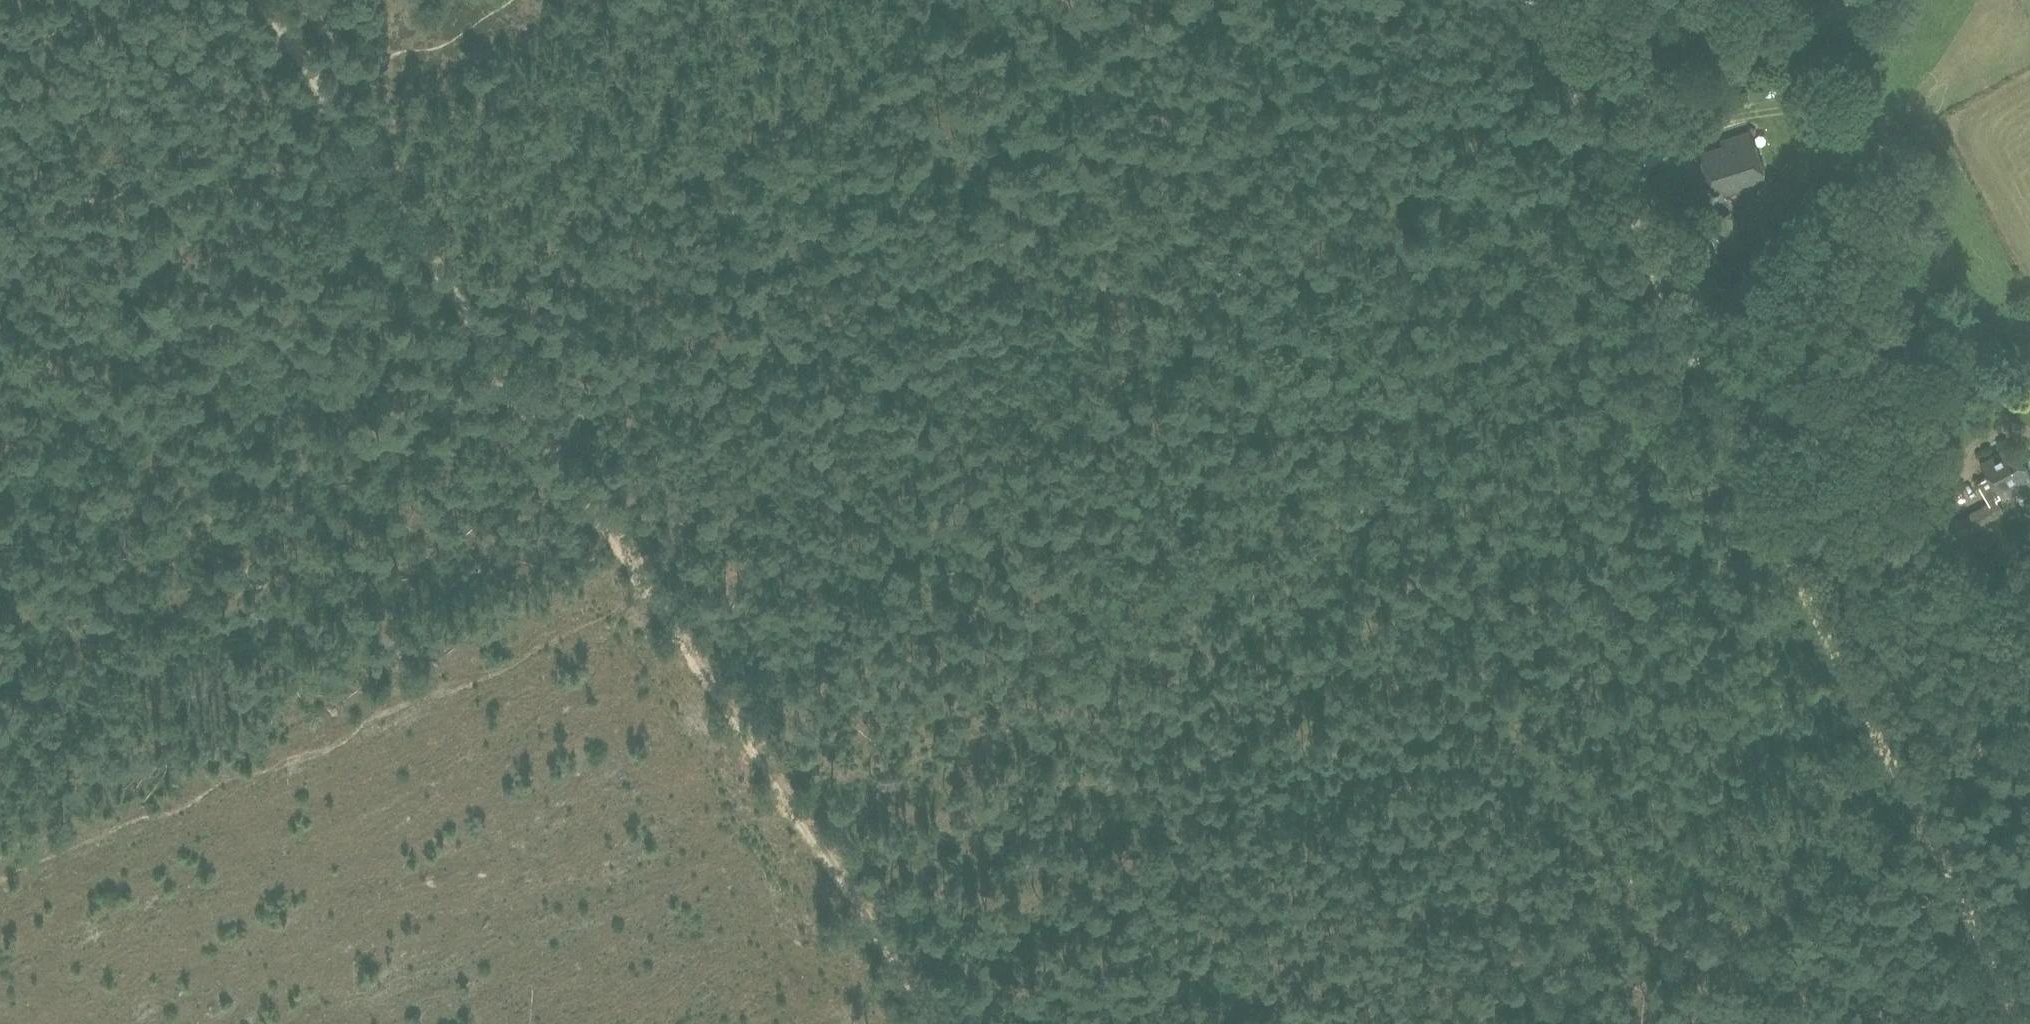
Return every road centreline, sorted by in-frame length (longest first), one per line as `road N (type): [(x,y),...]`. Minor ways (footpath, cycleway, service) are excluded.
road 1 (track): [(2029,1022),(1958,857),(1622,204),(1530,0)]
road 2 (track): [(941,1023),(318,91)]
road 3 (track): [(318,91),(182,140),(135,181),(93,196),(0,196)]

